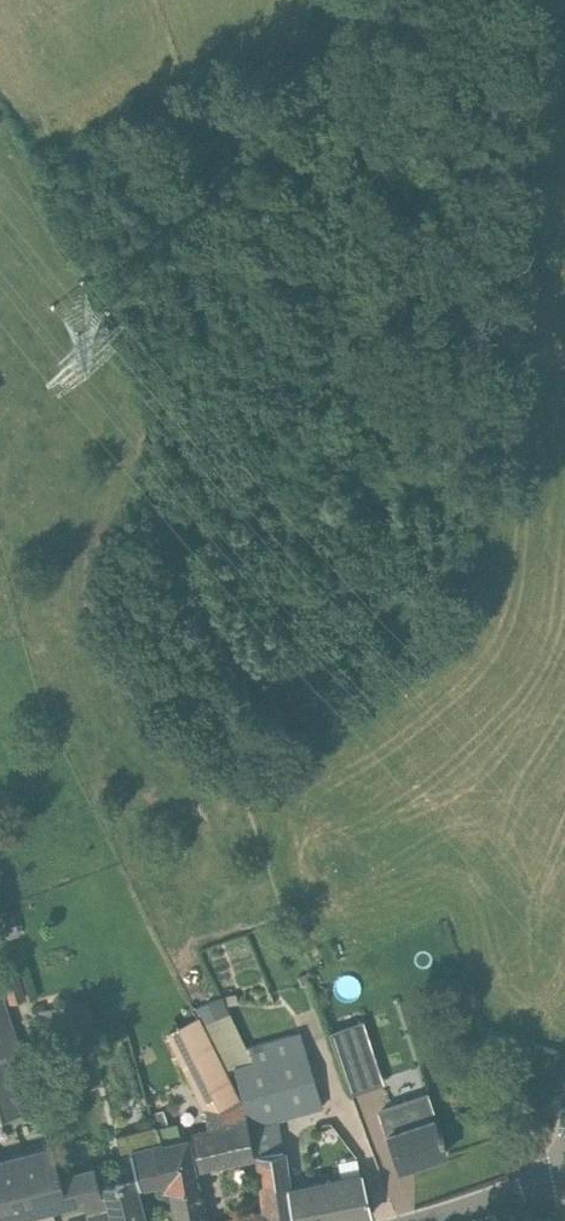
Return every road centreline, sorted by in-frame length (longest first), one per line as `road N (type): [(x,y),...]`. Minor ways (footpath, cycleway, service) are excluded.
road 1 (unclassified): [(428,1220),(564,1179)]

